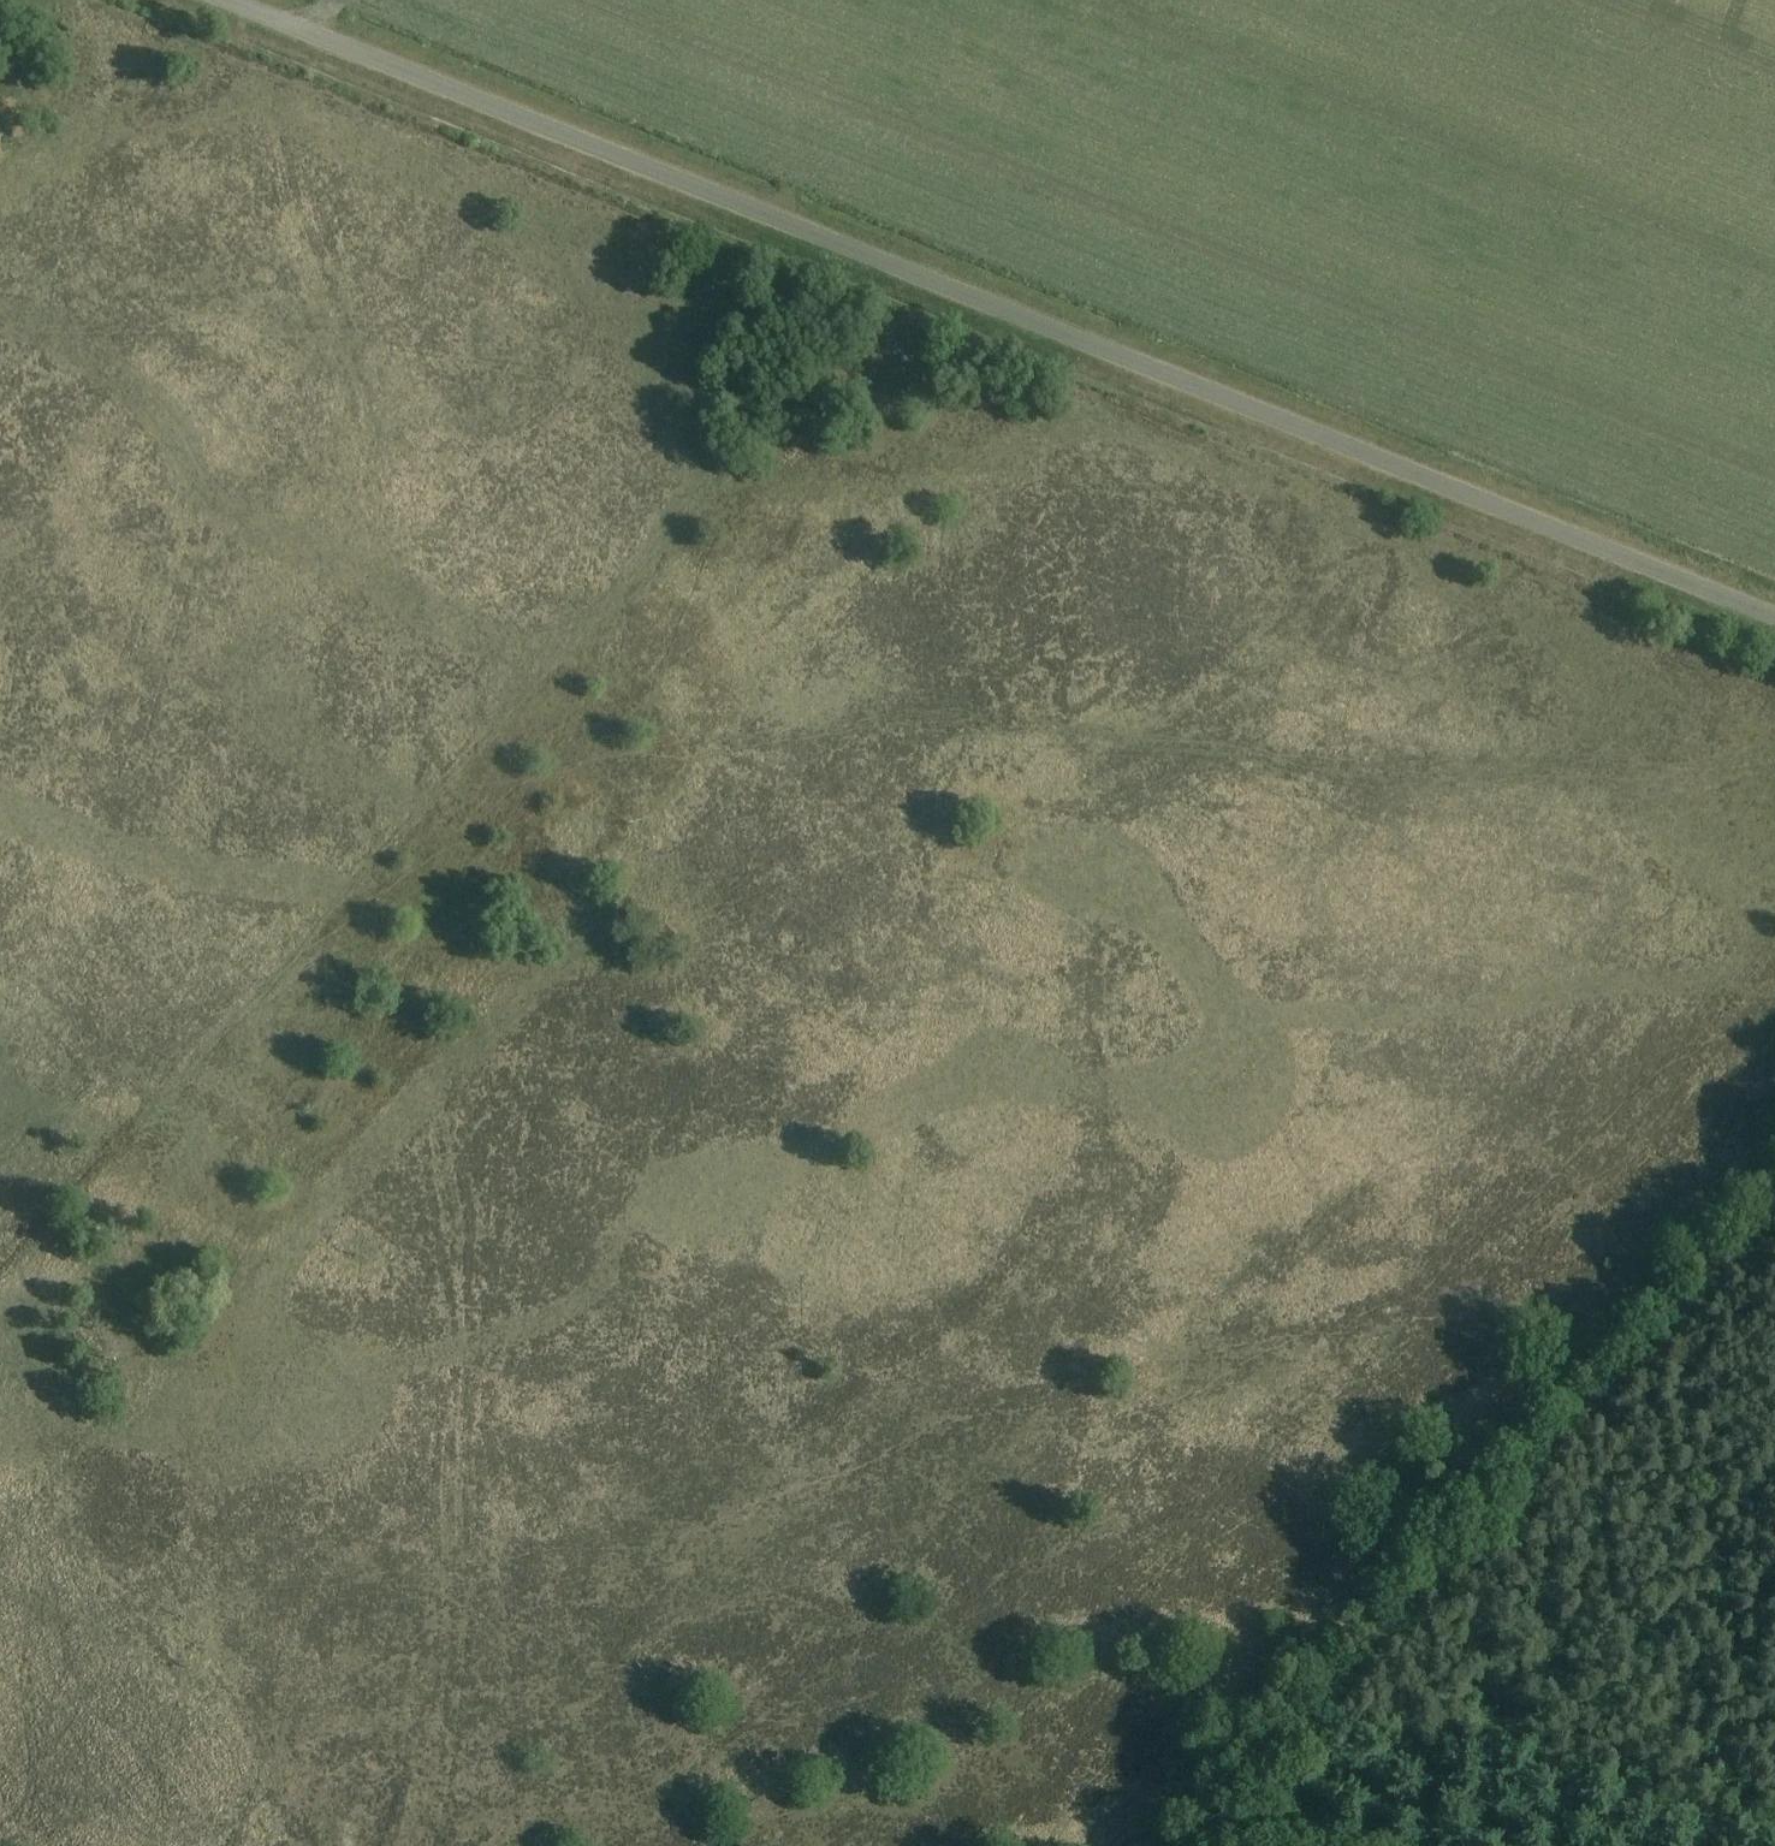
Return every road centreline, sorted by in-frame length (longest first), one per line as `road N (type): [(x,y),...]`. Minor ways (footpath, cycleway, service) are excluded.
road 1 (unclassified): [(1774,612),(230,0)]
road 2 (track): [(1196,1845),(1774,1206)]

